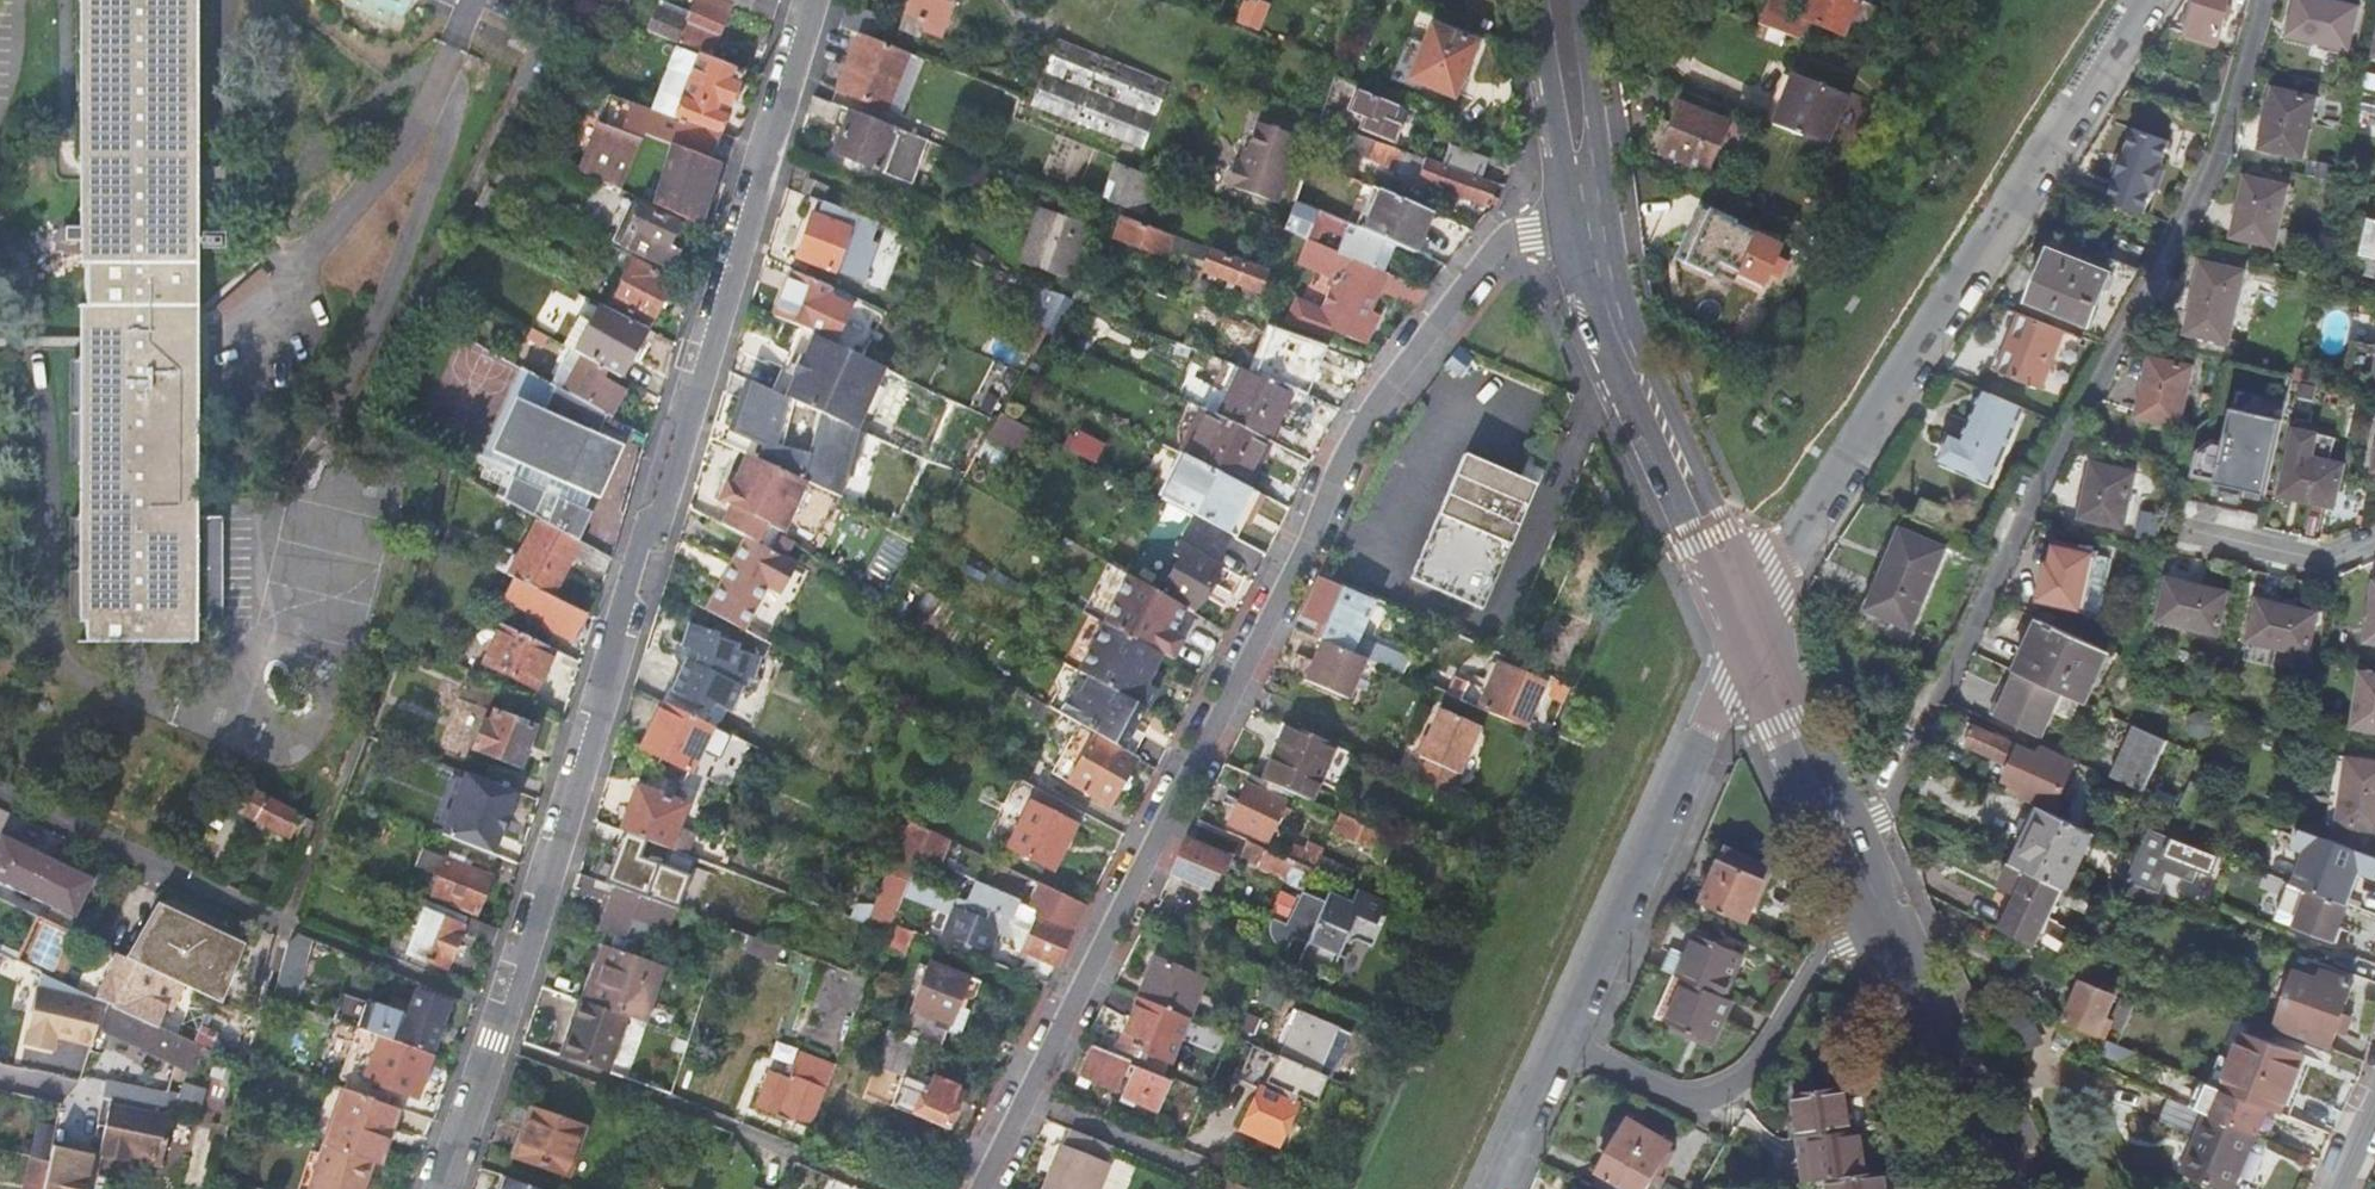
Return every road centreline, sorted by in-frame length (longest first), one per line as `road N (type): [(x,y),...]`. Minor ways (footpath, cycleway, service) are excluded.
road 1 (residential): [(442,1188),(562,841),(814,0)]
road 2 (residential): [(981,1188),(1370,412),(1497,244),(1593,214)]
road 3 (residential): [(2264,0),(2219,160),(2066,438),(1892,802),(1850,844)]
road 4 (residential): [(1754,627),(1875,414),(2143,0)]
road 5 (residential): [(1558,1043),(1754,627)]
road 6 (secondary): [(1593,214),(1619,325),(1754,627)]
road 7 (residential): [(1885,919),(1826,957),(1752,1073),(1714,1097),(1675,1099),(1558,1043)]
road 8 (residential): [(516,1048),(795,1154)]
road 9 (secondary): [(1885,919),(2009,1188)]
road 10 (secondary): [(1754,627),(1850,844)]
road 11 (secondary): [(1560,0),(1593,214)]
road 12 (residential): [(2189,531),(2325,561),(2374,540)]
road 13 (residential): [(1494,1188),(1558,1043)]

